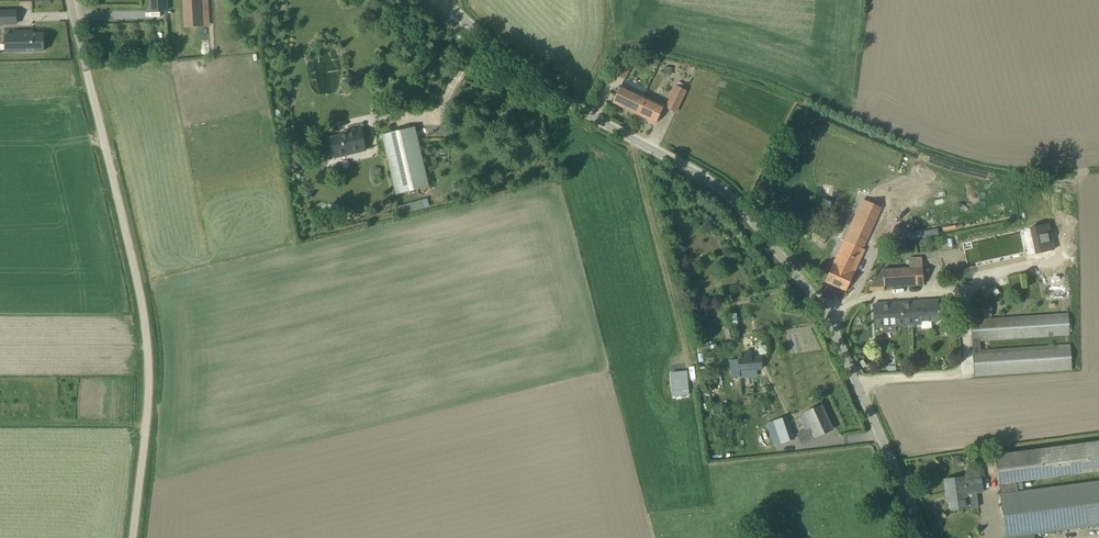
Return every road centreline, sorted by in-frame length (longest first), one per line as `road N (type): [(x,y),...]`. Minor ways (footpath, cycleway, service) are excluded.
road 1 (unclassified): [(926,537),(832,335),(734,201),(577,119),(435,10)]
road 2 (unclassified): [(133,537),(147,341),(68,0)]

